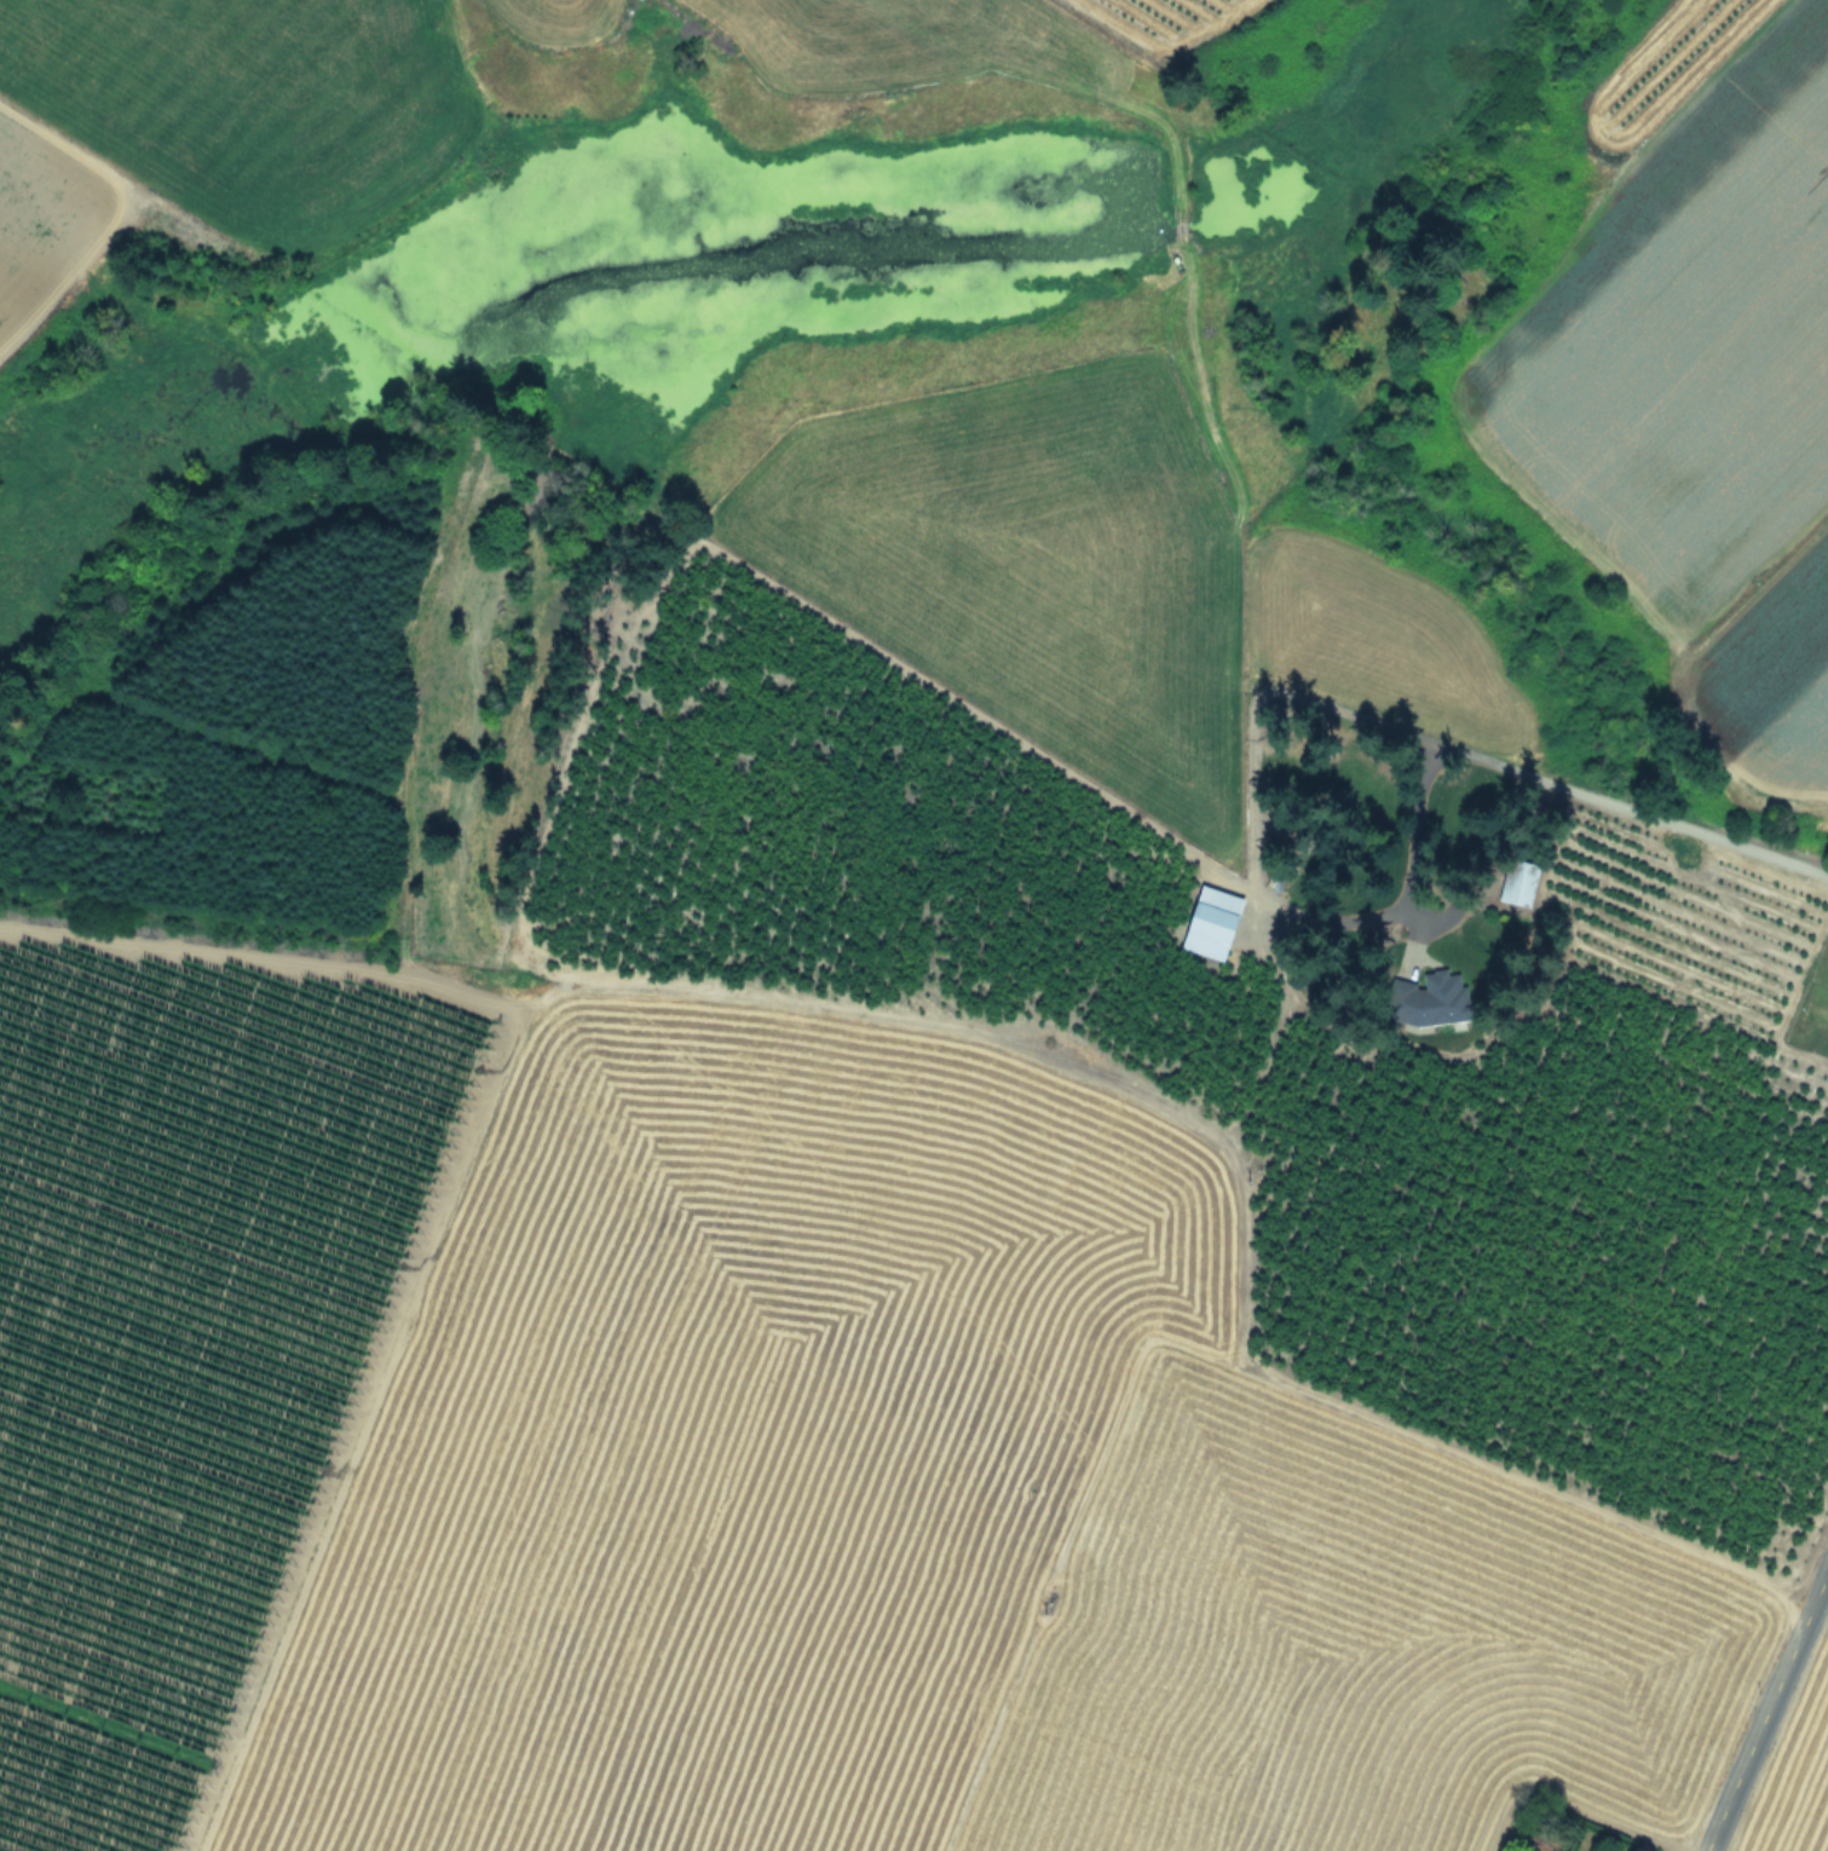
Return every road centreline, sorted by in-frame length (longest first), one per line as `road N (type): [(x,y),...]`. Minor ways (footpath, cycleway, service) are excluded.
road 1 (residential): [(1705,1850),(1827,1564)]

